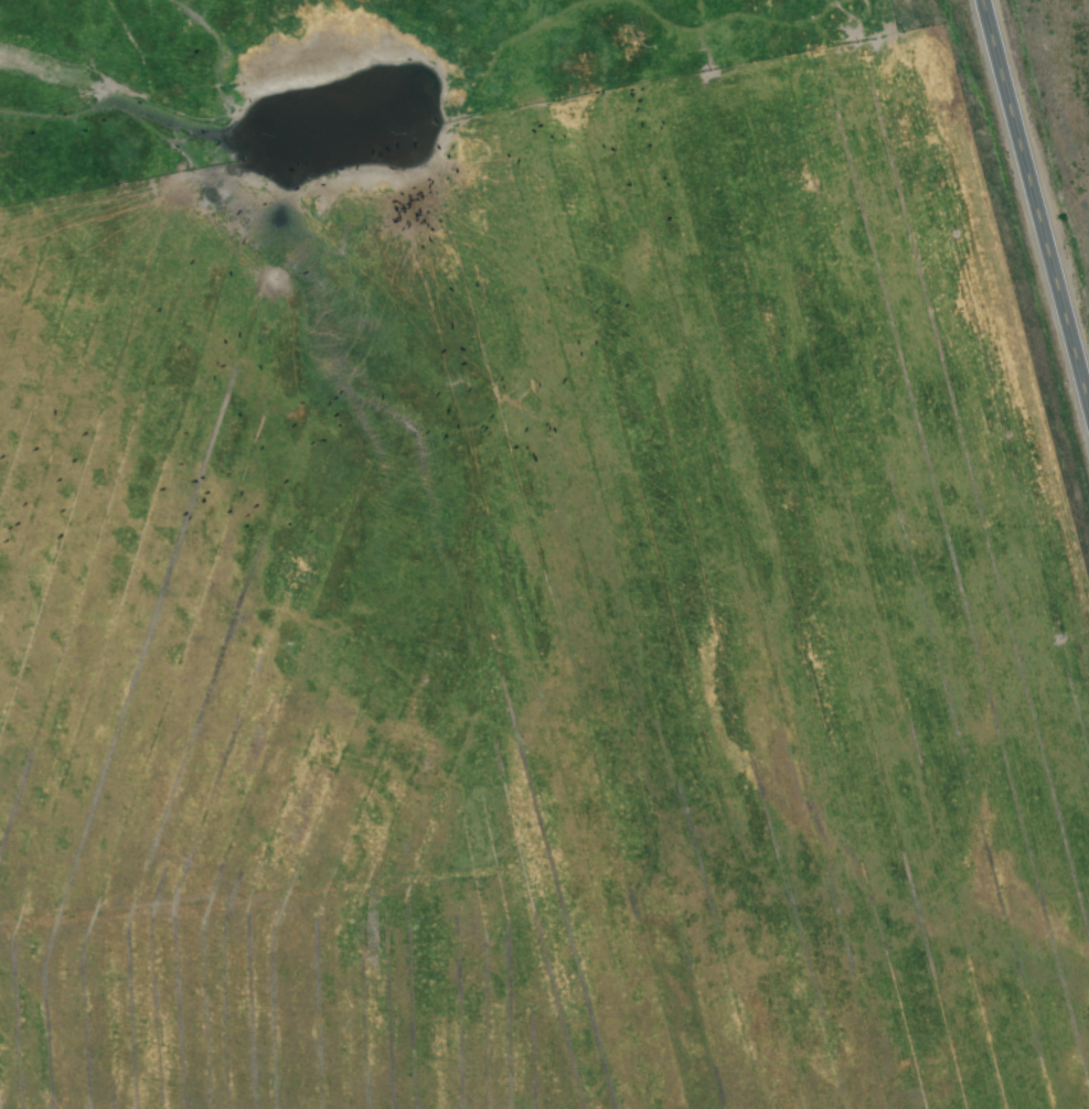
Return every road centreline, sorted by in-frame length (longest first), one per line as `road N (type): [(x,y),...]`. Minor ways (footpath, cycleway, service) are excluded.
road 1 (secondary): [(1088,433),(976,0)]

